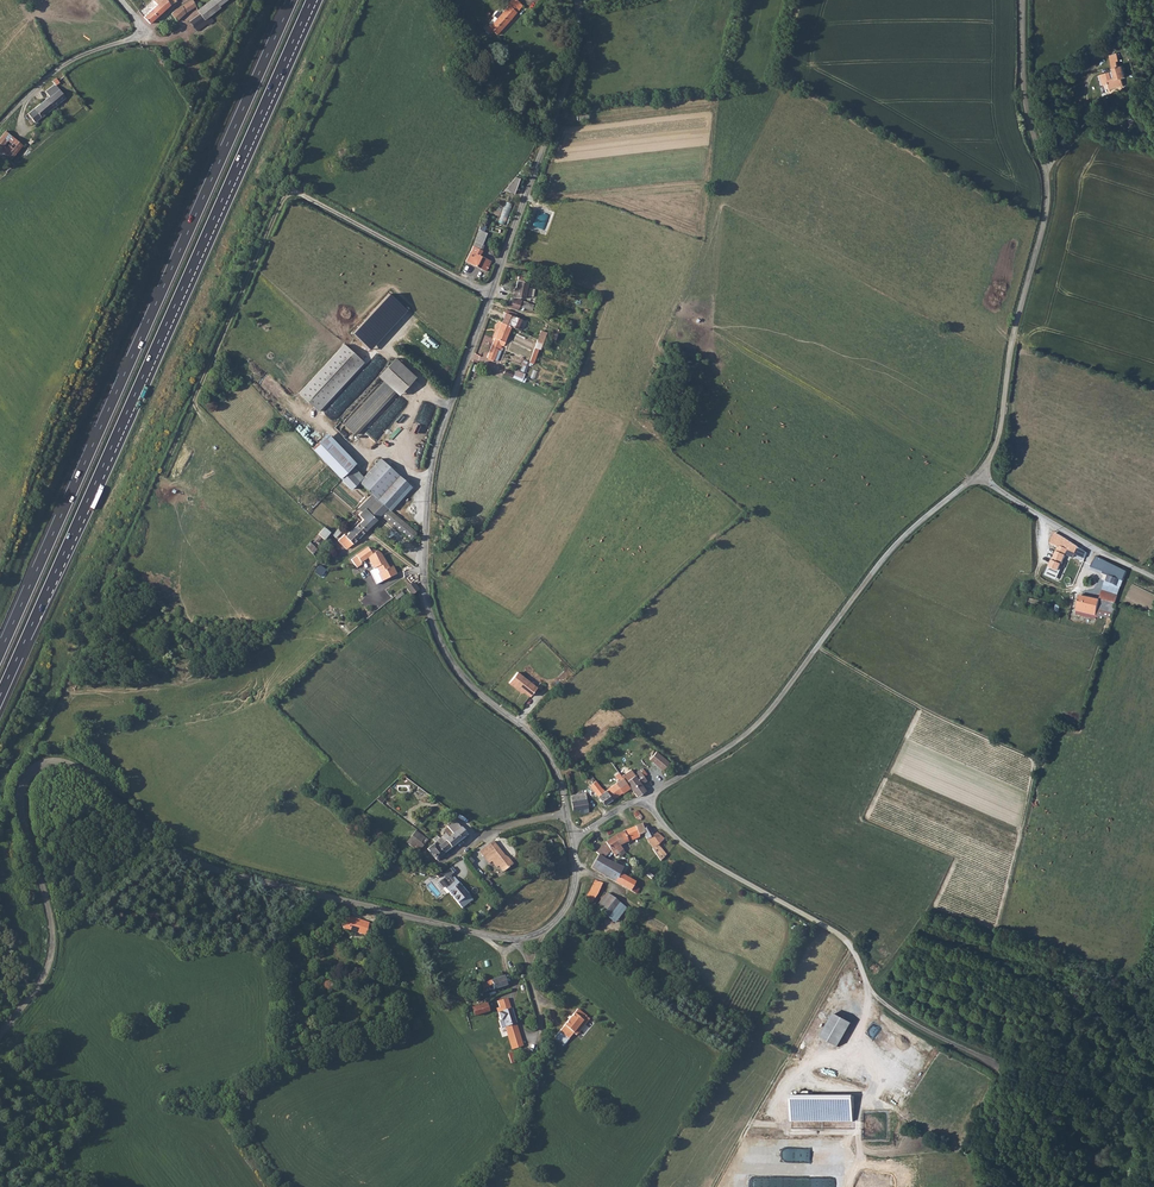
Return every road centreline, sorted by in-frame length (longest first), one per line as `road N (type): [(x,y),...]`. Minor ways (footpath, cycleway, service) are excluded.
road 1 (unclassified): [(568,815),(546,751),(467,684),(444,650),(424,569),(434,457),(569,77),(579,0)]
road 2 (unclassified): [(0,1038),(38,985),(51,946),(20,806),(27,777),(51,762),(90,776),(194,863),(478,935),(521,939),(543,932)]
road 3 (motorway): [(0,697),(312,0)]
road 4 (motorway): [(294,0),(0,653)]
road 5 (track): [(161,478),(291,193),(491,294)]
road 6 (unclassified): [(1021,0),(1023,81),(1044,179),(1043,223),(1009,355),(1000,431),(981,476)]
road 7 (unclassified): [(981,476),(901,539),(754,729),(641,801)]
road 8 (unclassified): [(641,801),(688,848),(841,937),(891,1009),(1004,1072)]
road 9 (track): [(818,647),(920,711),(1036,760),(1002,917)]
road 10 (track): [(850,947),(716,1186)]
road 11 (unclassified): [(981,476),(1153,580)]
road 12 (unclassified): [(0,126),(56,70),(148,34)]
road 13 (unclassified): [(568,815),(509,826),(444,861)]
road 14 (unclassified): [(543,932),(533,971),(535,1054)]

